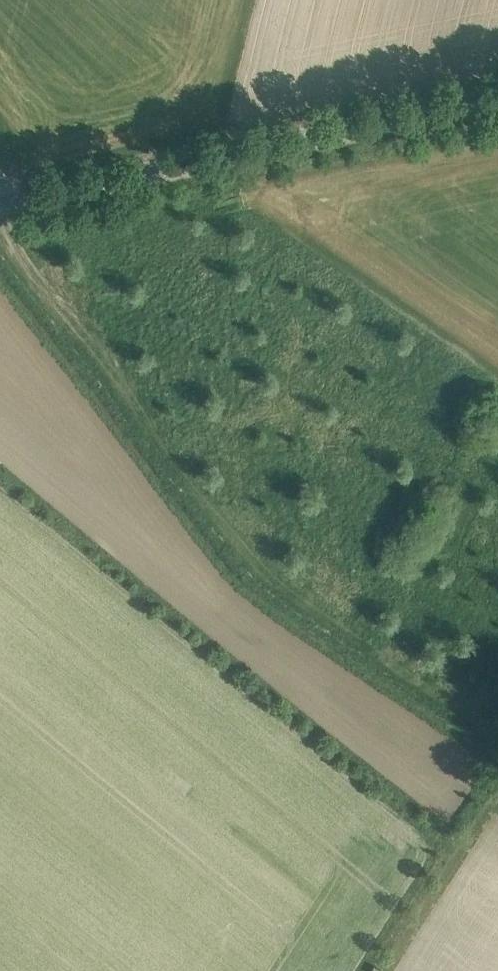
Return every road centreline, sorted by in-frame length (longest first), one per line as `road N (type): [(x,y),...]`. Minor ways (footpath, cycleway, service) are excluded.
road 1 (unclassified): [(3,201),(497,99)]

